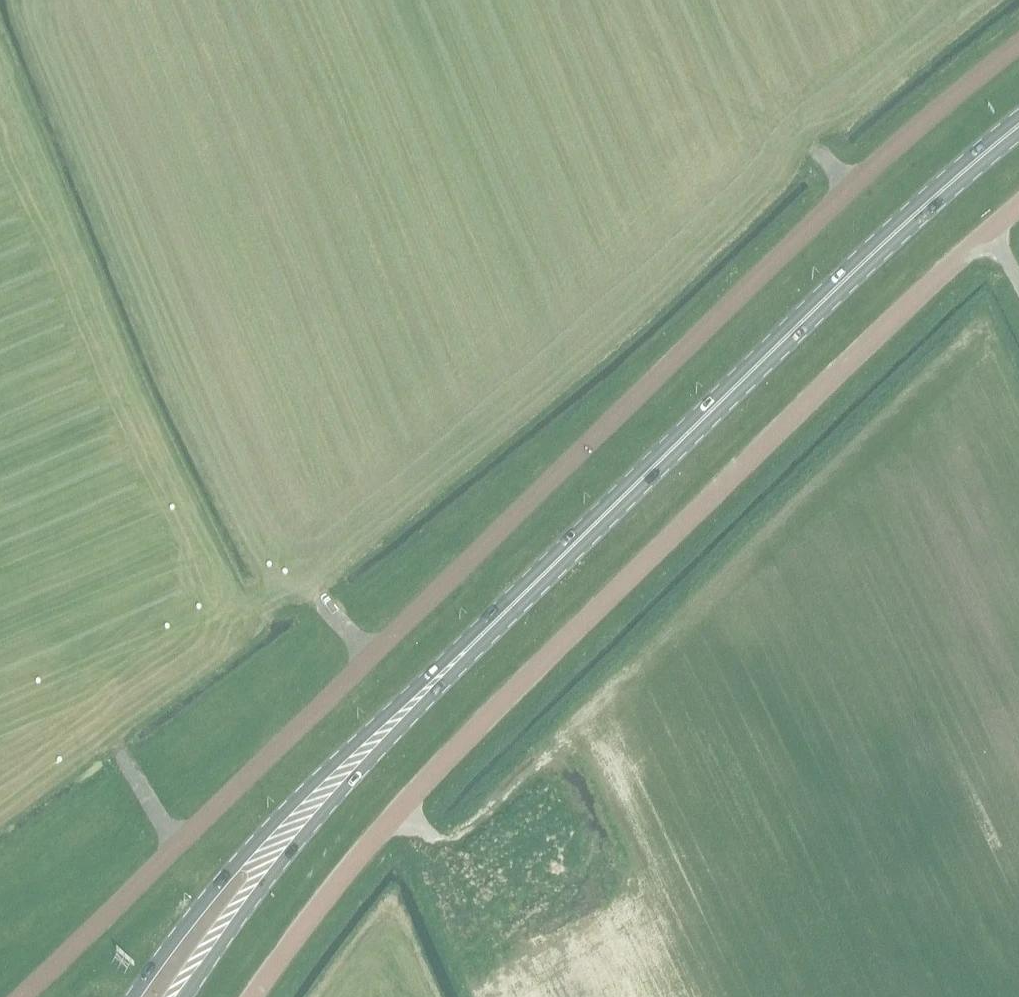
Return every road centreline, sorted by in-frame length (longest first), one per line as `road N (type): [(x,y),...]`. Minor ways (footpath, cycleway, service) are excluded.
road 1 (unclassified): [(21,996),(951,94),(1018,51)]
road 2 (unclassified): [(255,996),(376,836),(918,294),(1018,207)]
road 3 (primary): [(489,627),(823,295),(1018,121)]
road 4 (primary): [(489,627),(298,799),(202,903),(134,996)]
road 5 (primary): [(182,996),(289,850),(470,658),(489,627)]

